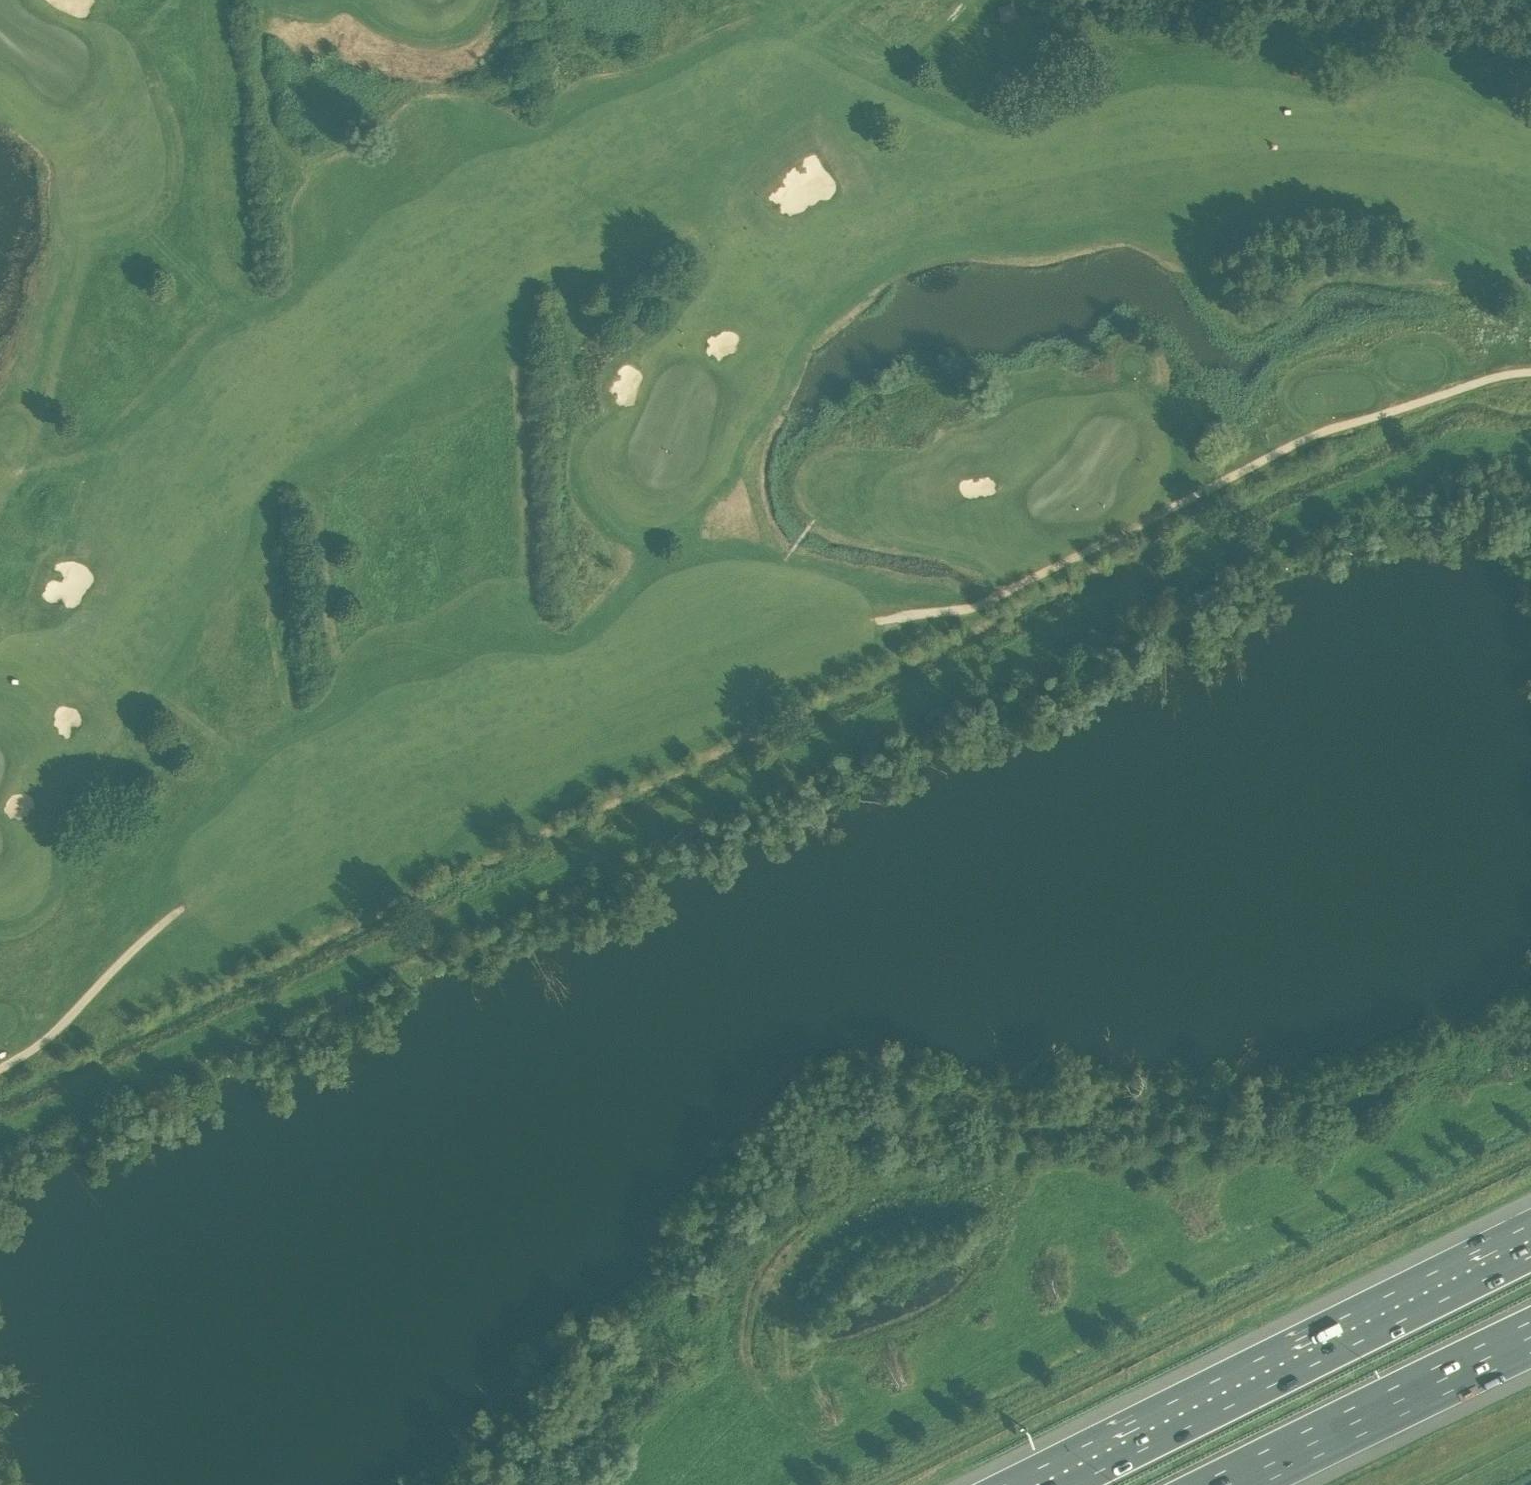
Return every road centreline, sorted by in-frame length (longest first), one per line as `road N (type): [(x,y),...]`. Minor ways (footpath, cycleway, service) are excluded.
road 1 (motorway): [(1530,1236),(1032,1484)]
road 2 (motorway): [(1238,1484),(1530,1343)]

